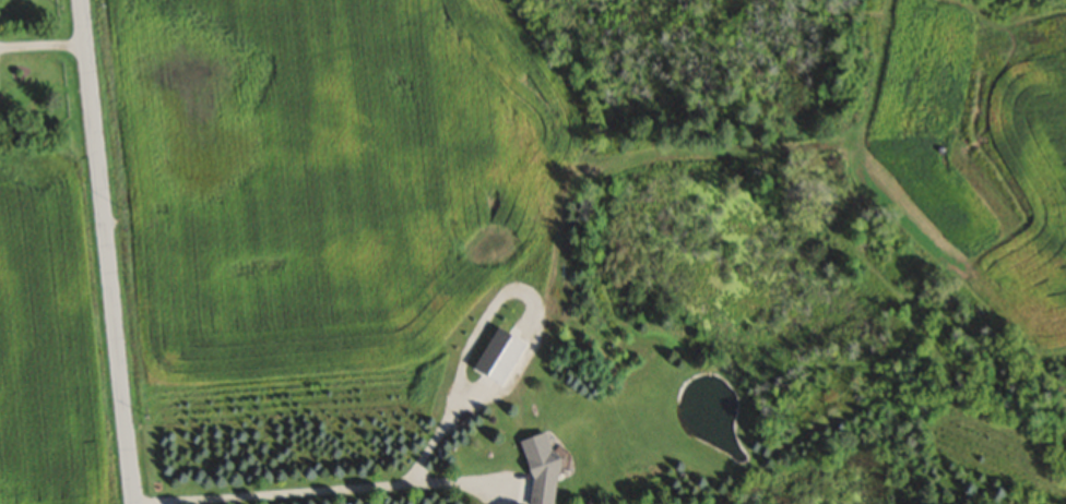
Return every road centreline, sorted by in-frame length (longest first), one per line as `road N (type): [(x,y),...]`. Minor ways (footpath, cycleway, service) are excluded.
road 1 (tertiary): [(130,503),(78,0)]

